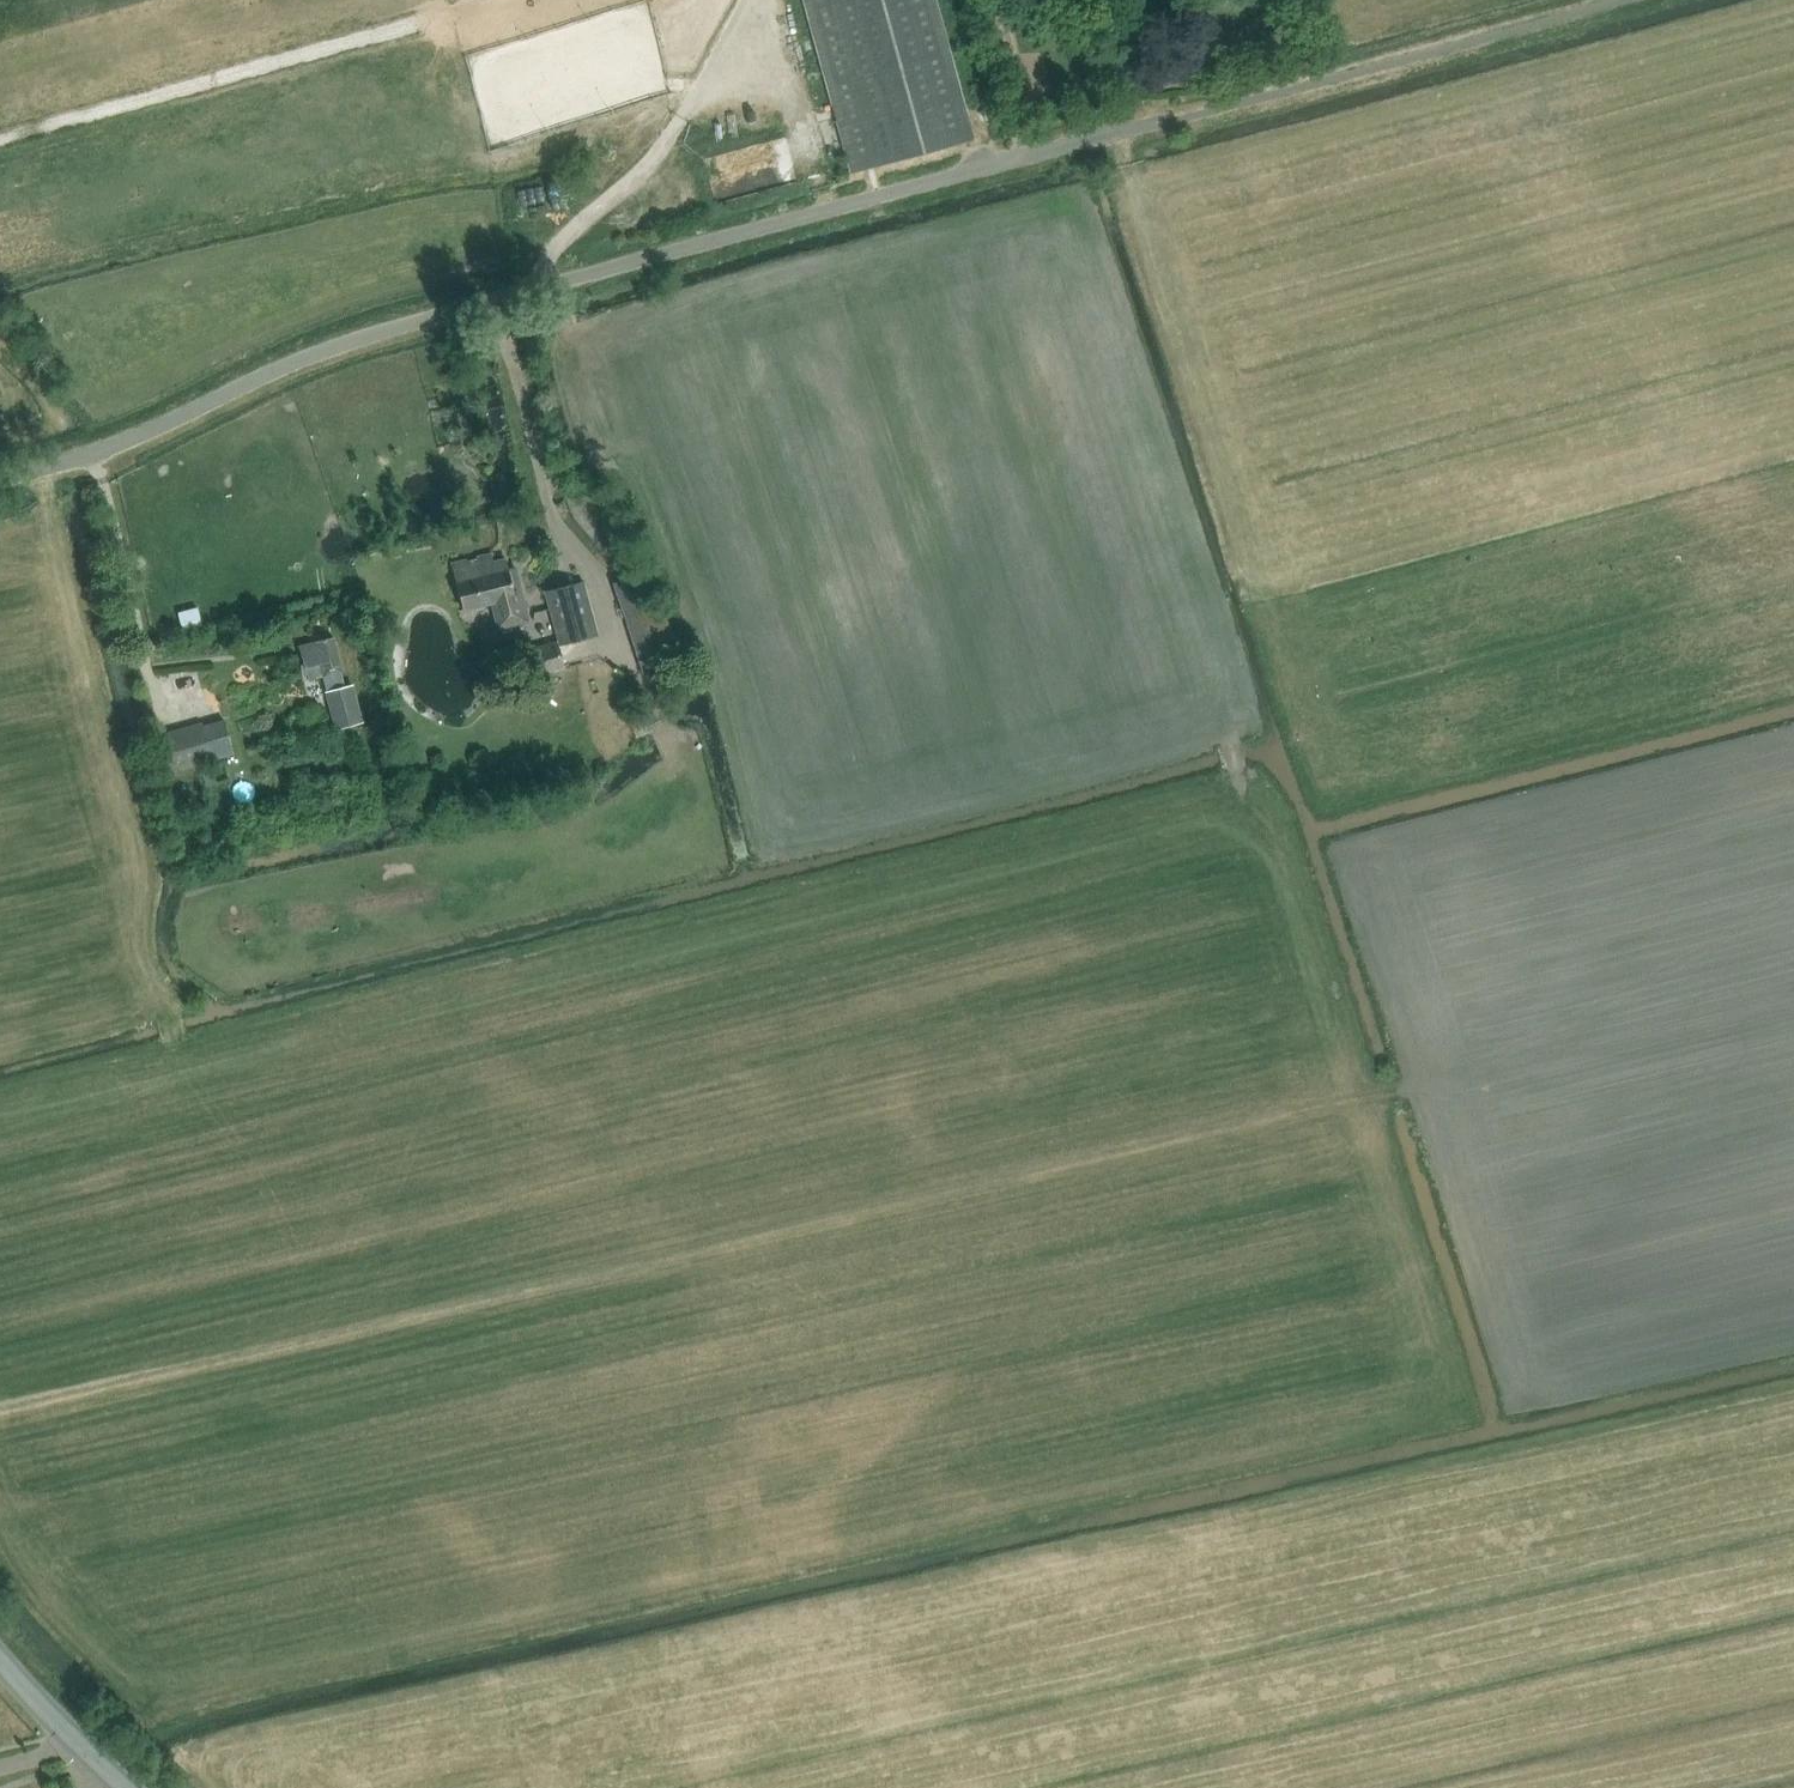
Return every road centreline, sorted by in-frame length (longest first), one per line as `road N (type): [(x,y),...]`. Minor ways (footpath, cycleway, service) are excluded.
road 1 (unclassified): [(0,480),(95,454),(279,369),(393,329),(1157,121)]
road 2 (tertiary): [(124,1787),(67,1741),(0,1664)]

